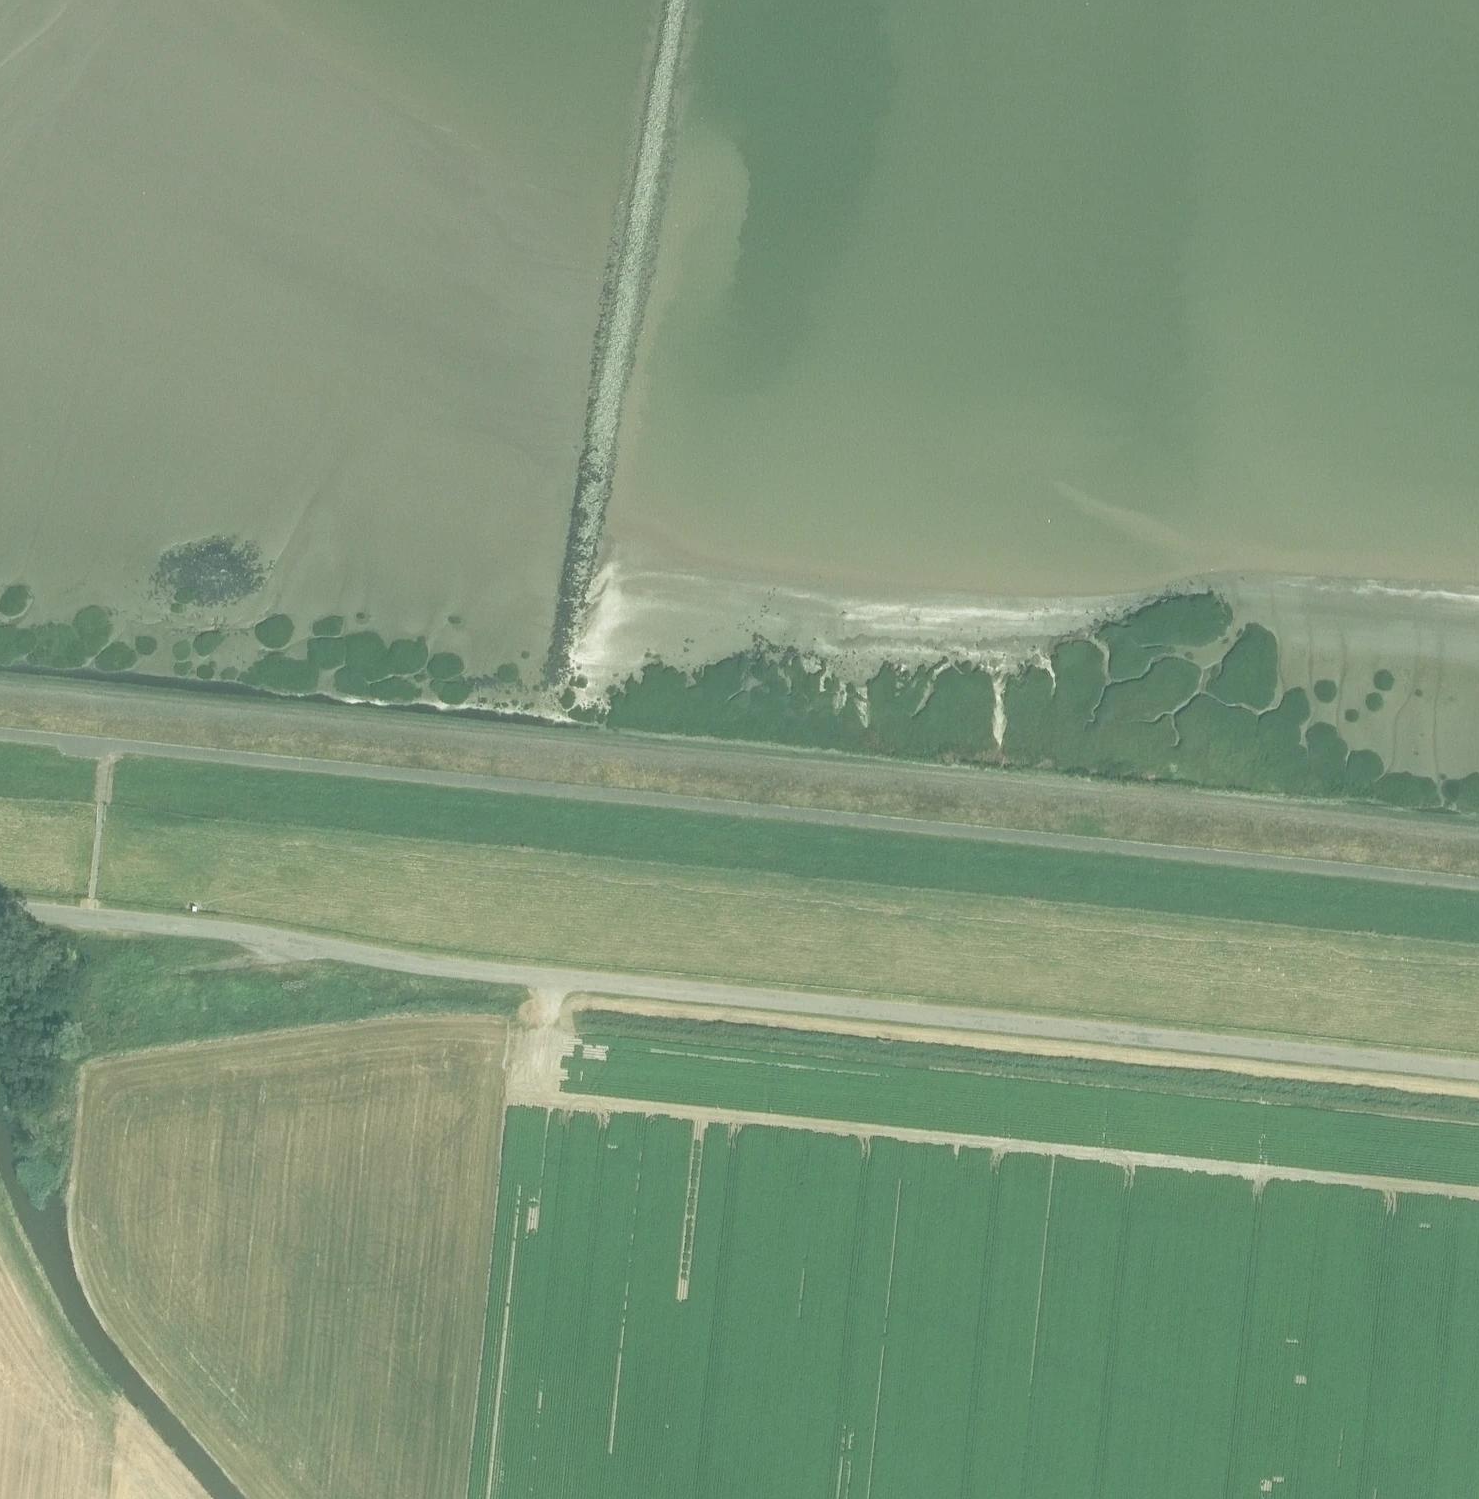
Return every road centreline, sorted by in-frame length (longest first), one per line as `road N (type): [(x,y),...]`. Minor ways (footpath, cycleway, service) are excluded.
road 1 (unclassified): [(1478,1072),(451,966),(254,933),(0,909)]

